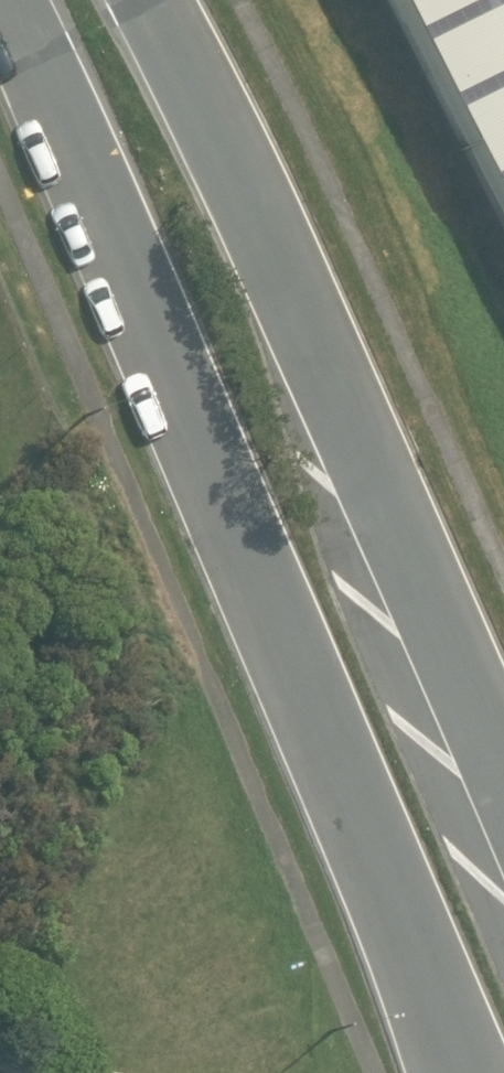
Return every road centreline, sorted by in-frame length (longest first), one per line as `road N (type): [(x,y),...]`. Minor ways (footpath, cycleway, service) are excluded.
road 1 (unclassified): [(459,1072),(28,35),(34,0)]
road 2 (unclassified): [(149,0),(503,805)]

